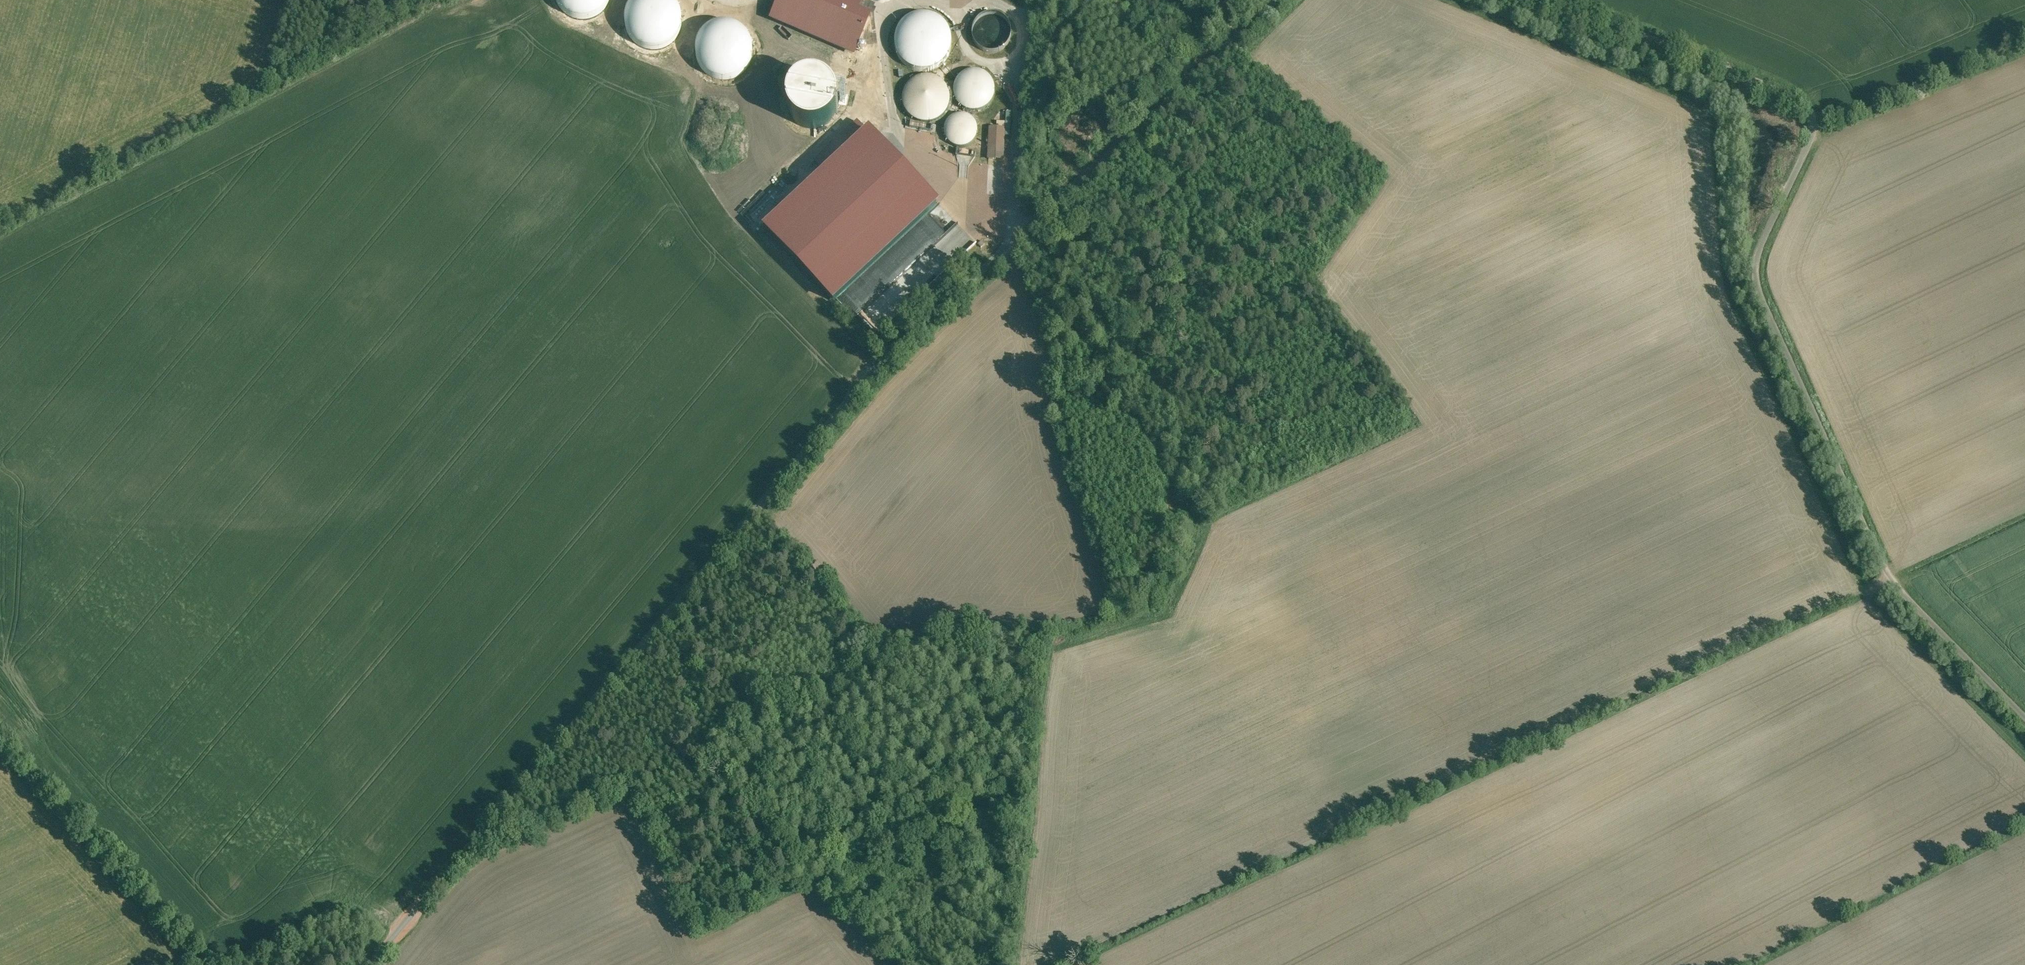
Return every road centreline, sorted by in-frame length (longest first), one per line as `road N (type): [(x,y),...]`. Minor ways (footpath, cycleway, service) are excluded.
road 1 (residential): [(1273,0),(1008,242),(498,787),(356,964)]
road 2 (residential): [(2024,718),(1868,543),(1764,322),(1761,227),(1794,154),(1800,104),(1548,0)]

